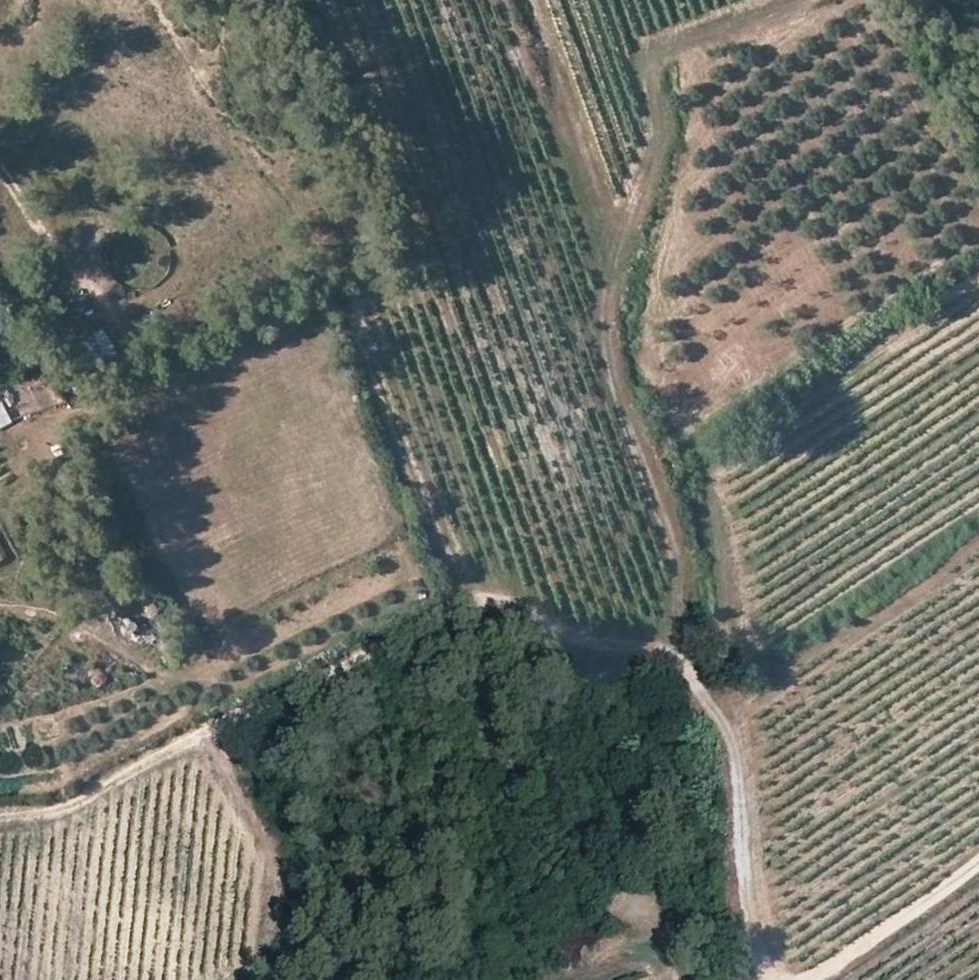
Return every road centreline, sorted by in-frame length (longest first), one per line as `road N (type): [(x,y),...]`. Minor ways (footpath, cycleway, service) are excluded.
road 1 (track): [(0,815),(54,810),(94,793),(265,699),(487,595),(660,647),(711,695),(739,764),(751,942),(780,979),(813,978),(978,865)]
road 2 (track): [(230,979),(257,945),(273,852),(214,730)]
road 3 (track): [(0,165),(106,309)]

